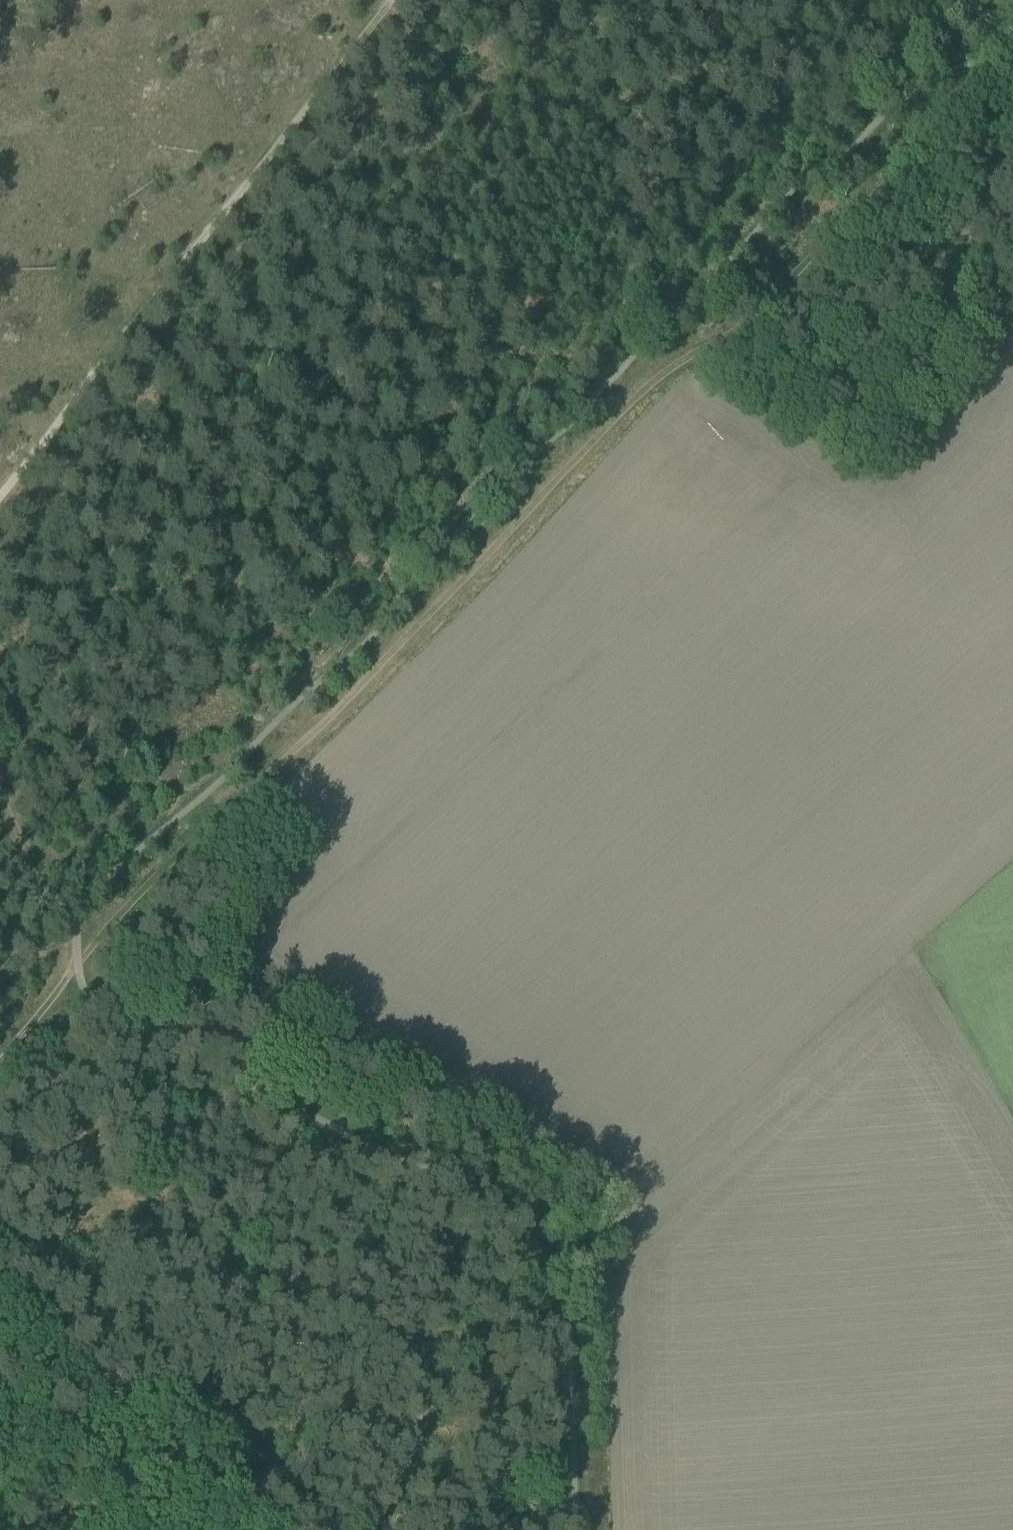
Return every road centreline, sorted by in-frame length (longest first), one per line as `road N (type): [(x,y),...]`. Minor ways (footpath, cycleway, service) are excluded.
road 1 (track): [(1012,53),(954,129),(797,279),(659,380),(89,943),(76,972)]
road 2 (track): [(0,496),(400,0)]
road 3 (track): [(76,972),(0,1067)]

